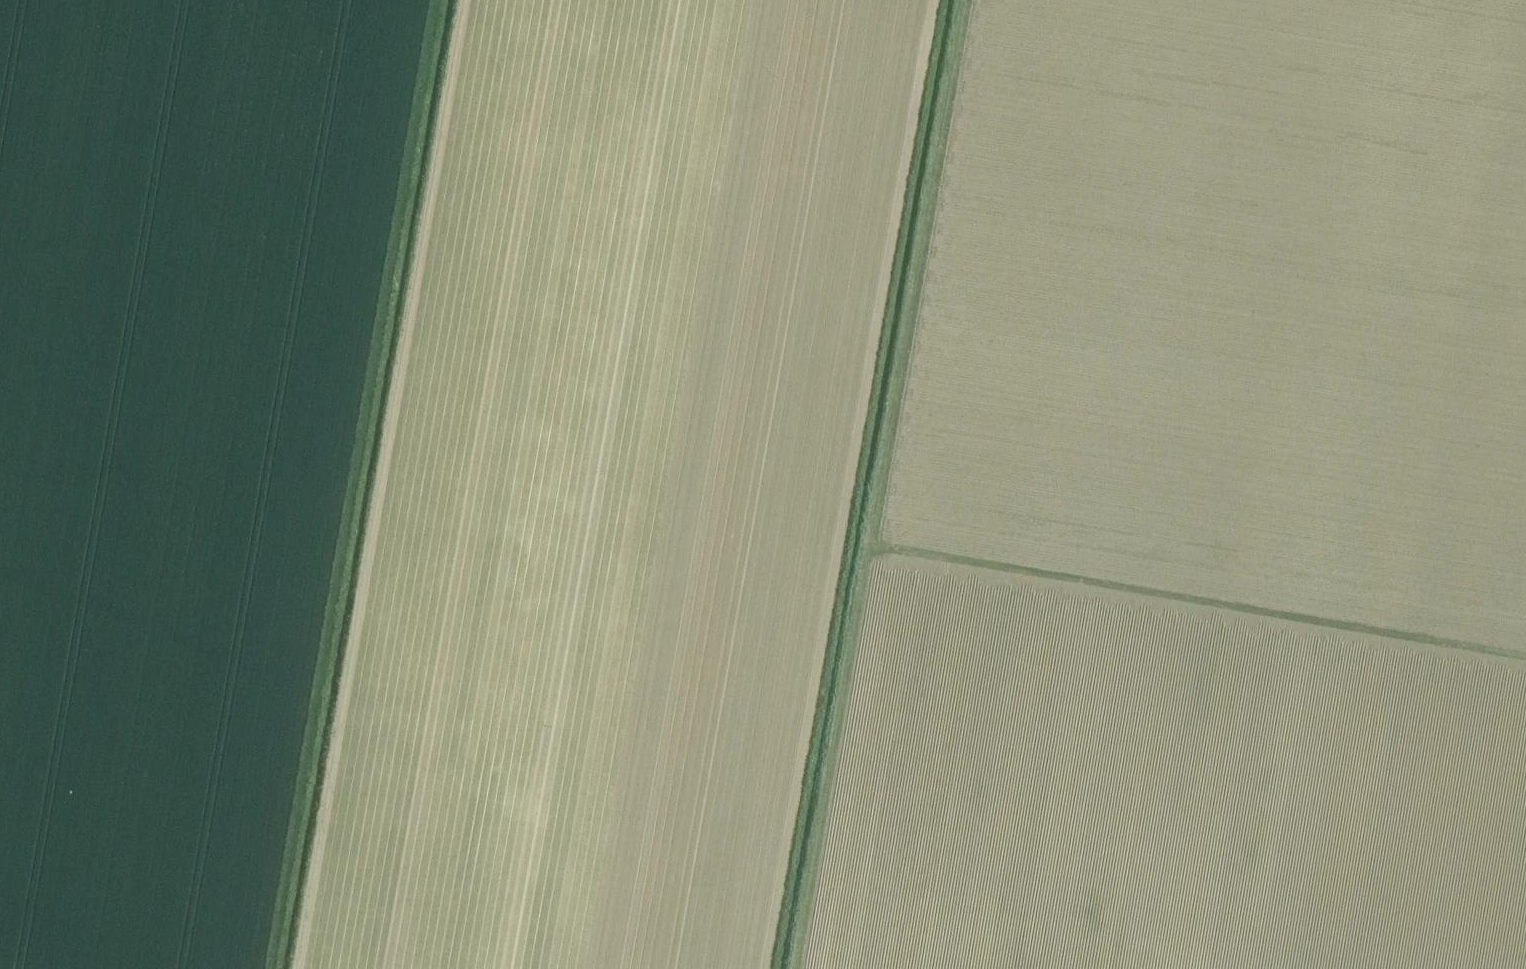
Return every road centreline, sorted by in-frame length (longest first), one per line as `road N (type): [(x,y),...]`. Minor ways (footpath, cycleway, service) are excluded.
road 1 (track): [(963,0),(795,968)]

